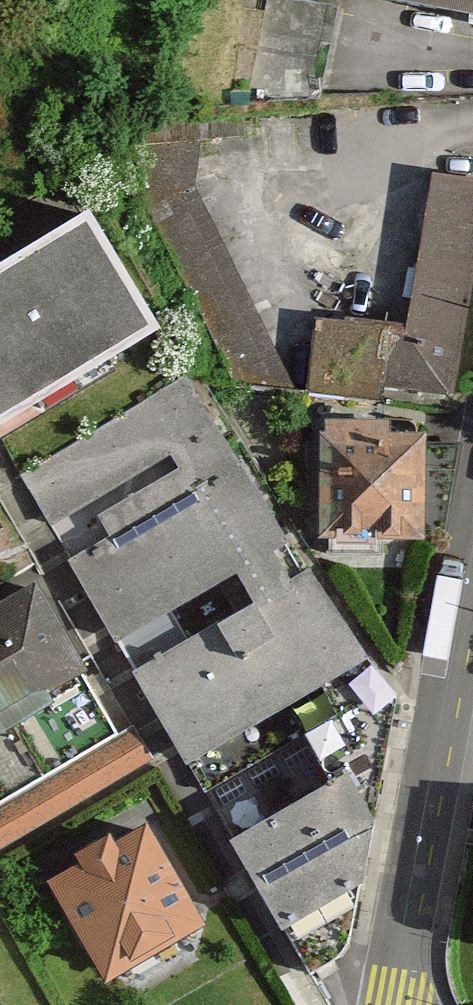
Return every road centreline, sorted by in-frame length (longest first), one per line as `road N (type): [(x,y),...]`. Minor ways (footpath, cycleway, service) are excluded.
road 1 (tertiary): [(472,570),(395,1004)]

